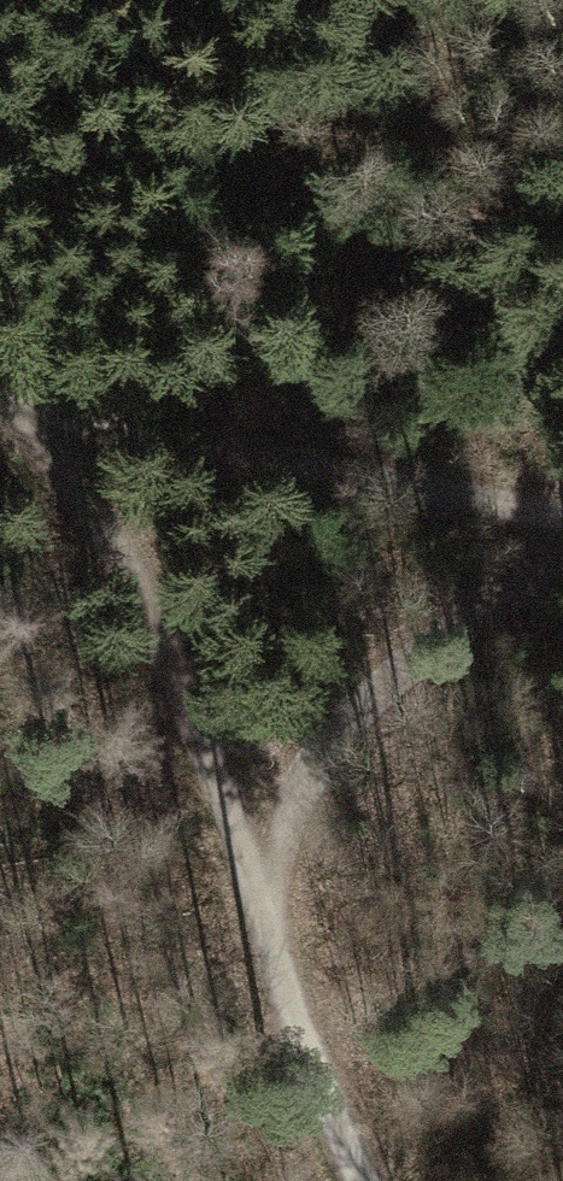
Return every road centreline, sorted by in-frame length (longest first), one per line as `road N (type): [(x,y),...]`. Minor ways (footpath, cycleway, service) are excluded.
road 1 (track): [(361,1180),(304,1048),(248,859),(150,605),(82,485),(0,396)]
road 2 (track): [(562,513),(167,438),(0,396)]
road 3 (track): [(273,942),(285,849),(313,771),(346,717),(385,672),(446,625),(562,558)]

